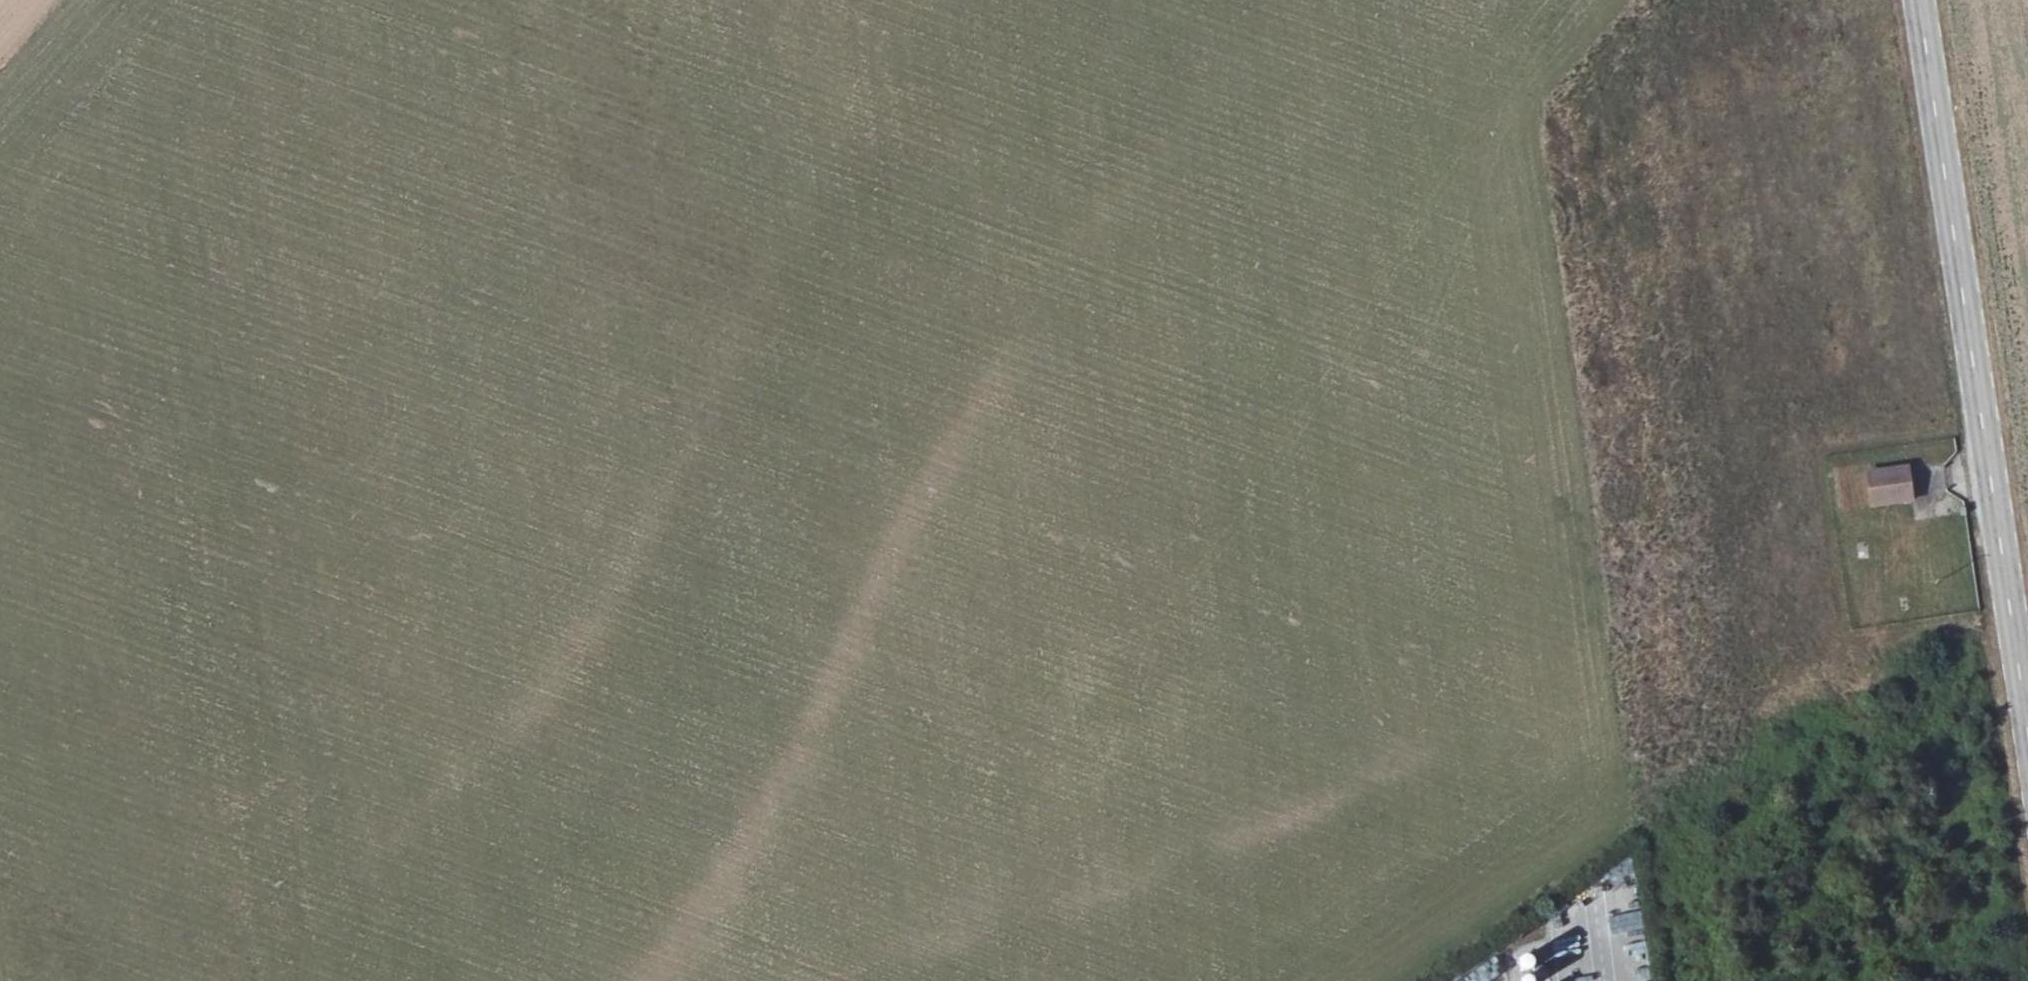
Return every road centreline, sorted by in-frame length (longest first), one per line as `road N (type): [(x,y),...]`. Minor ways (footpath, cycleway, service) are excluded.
road 1 (tertiary): [(1915,0),(2027,748)]

